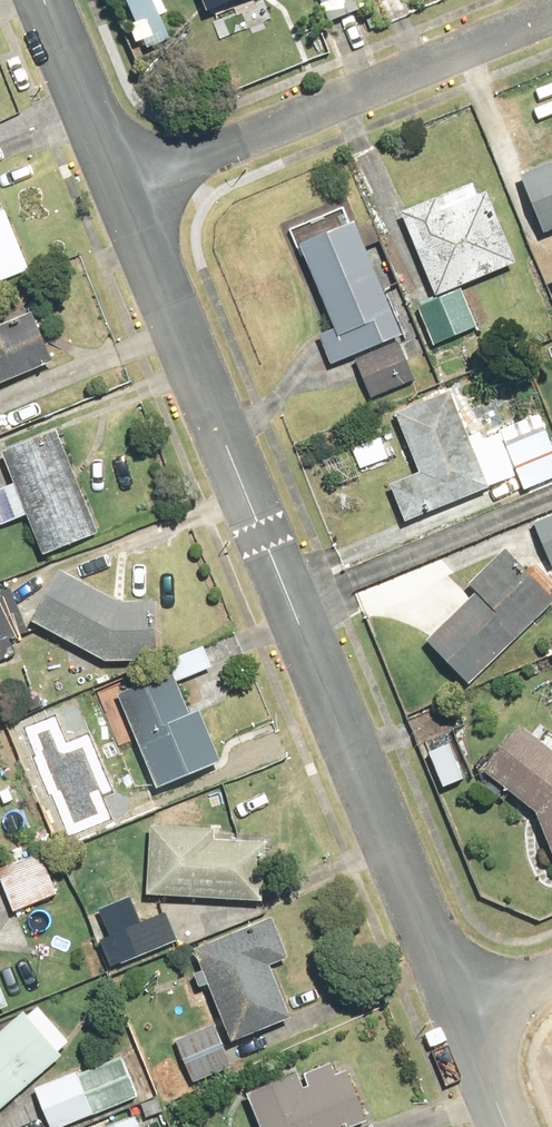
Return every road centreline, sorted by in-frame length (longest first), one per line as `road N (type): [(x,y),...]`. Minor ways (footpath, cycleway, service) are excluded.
road 1 (residential): [(121,185),(457,1011)]
road 2 (residential): [(551,10),(121,185)]
road 3 (residential): [(46,0),(121,185)]
road 4 (residential): [(457,1011),(506,1126)]

